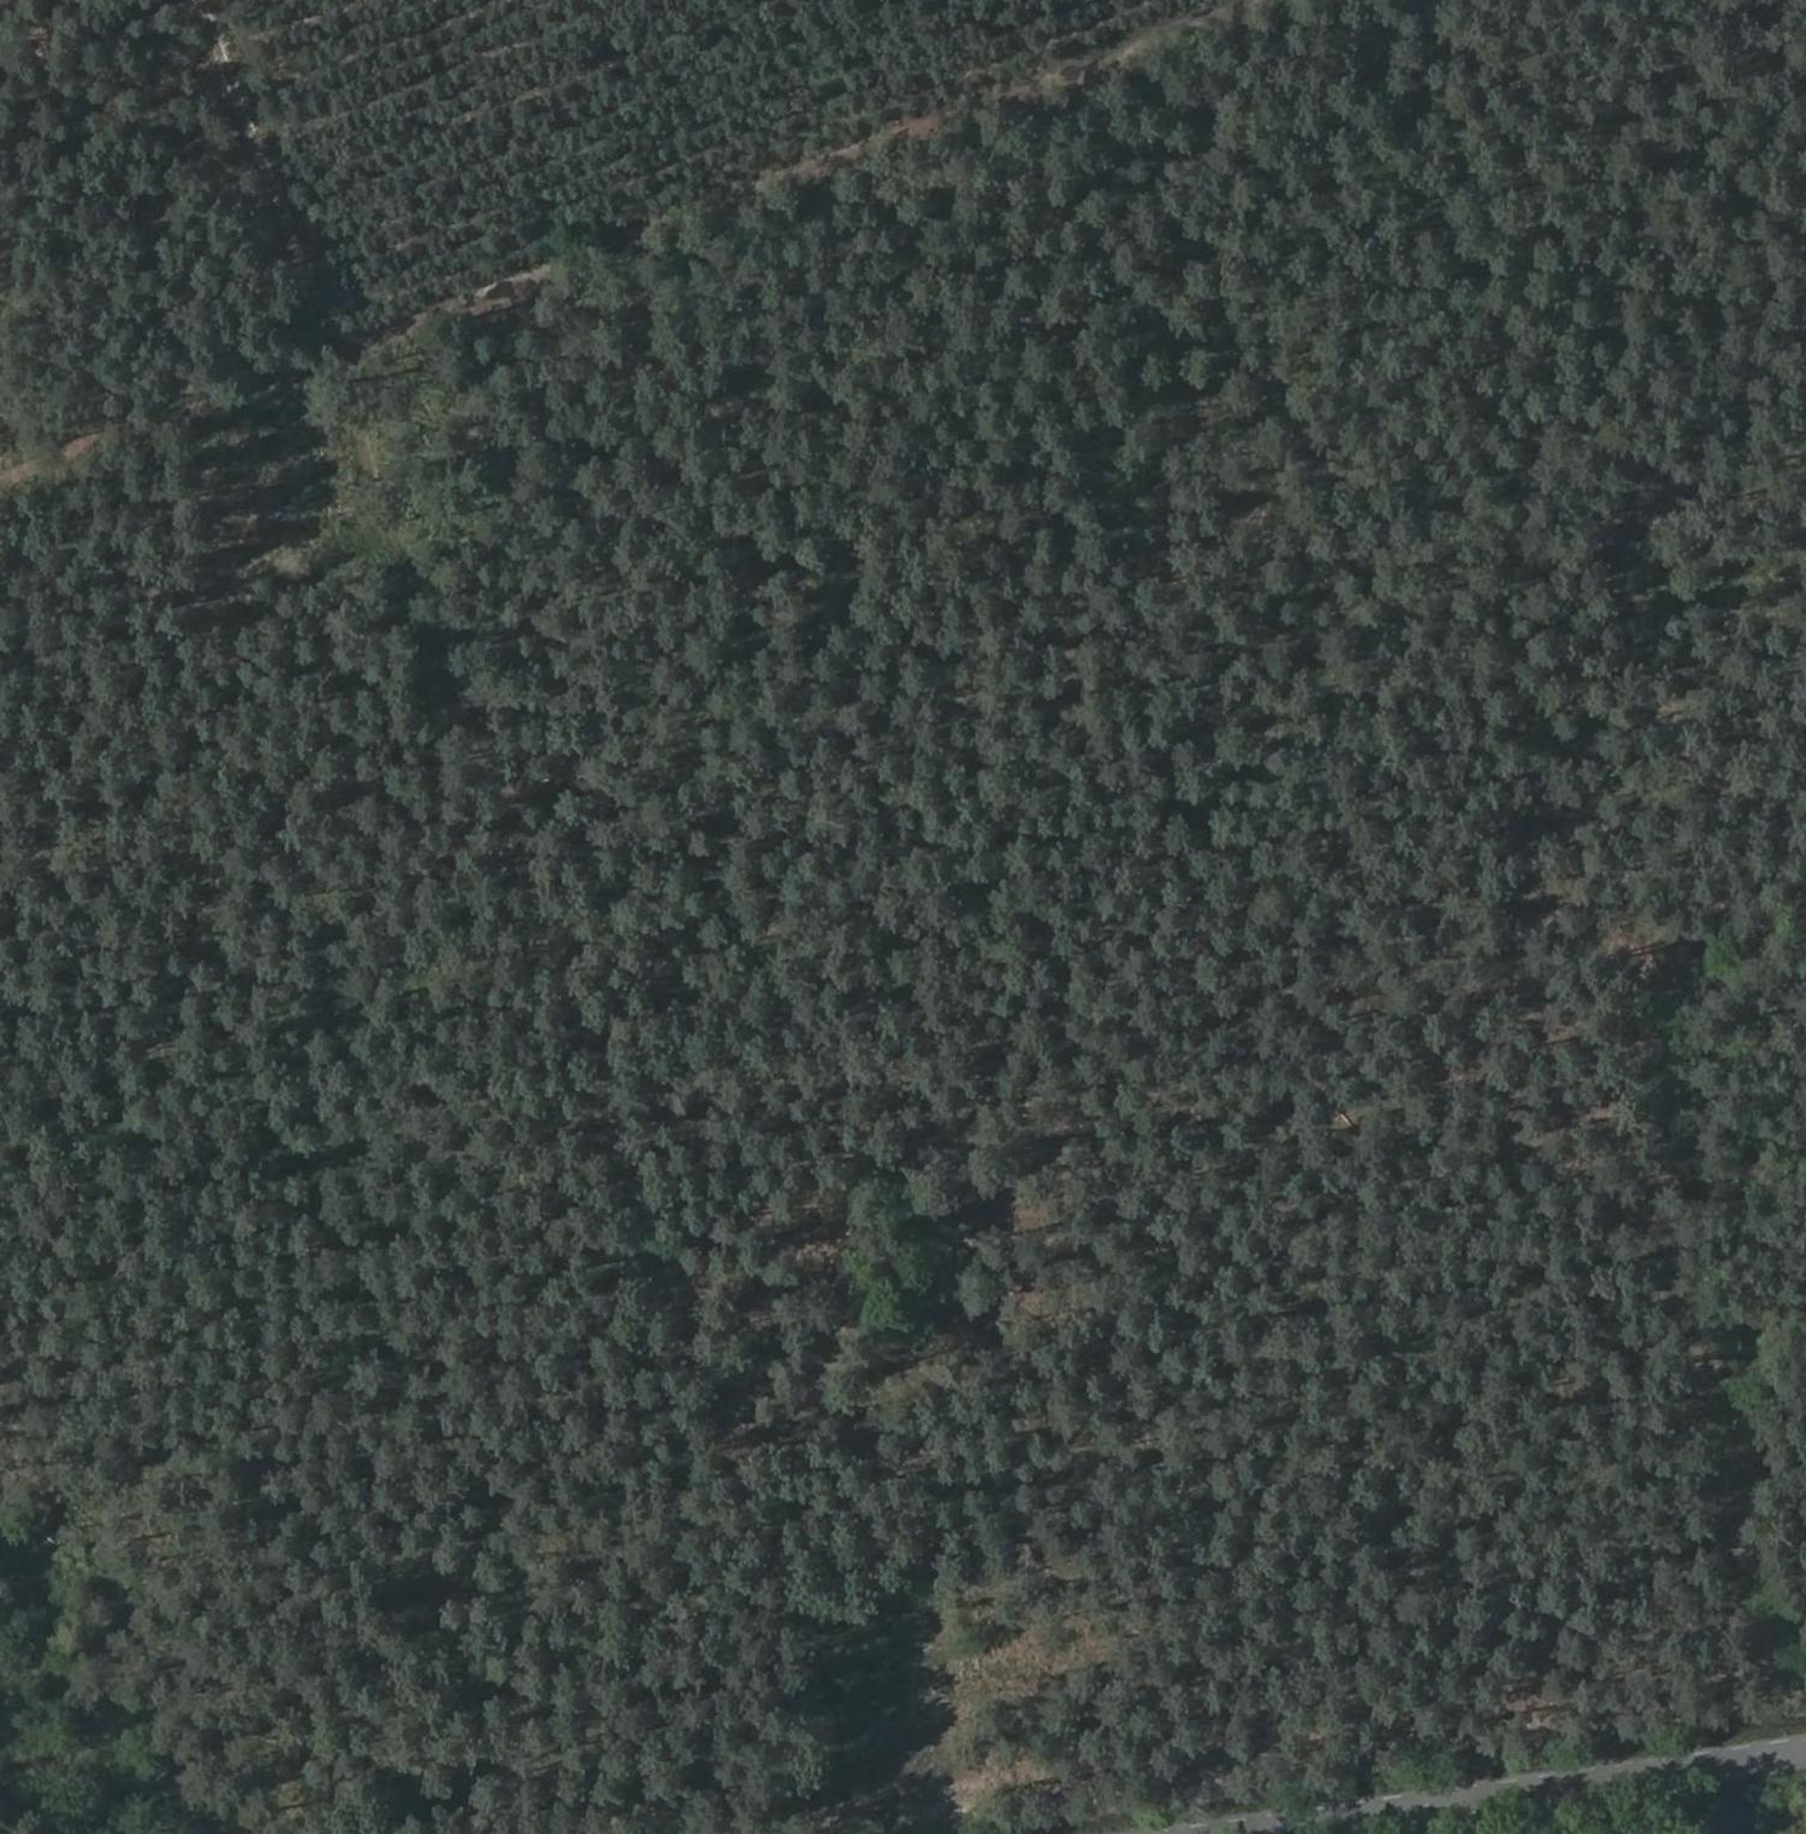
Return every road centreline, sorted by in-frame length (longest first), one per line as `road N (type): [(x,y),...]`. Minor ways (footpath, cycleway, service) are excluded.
road 1 (tertiary): [(1203,1833),(1805,1744)]
road 2 (track): [(346,373),(278,193),(190,0)]

